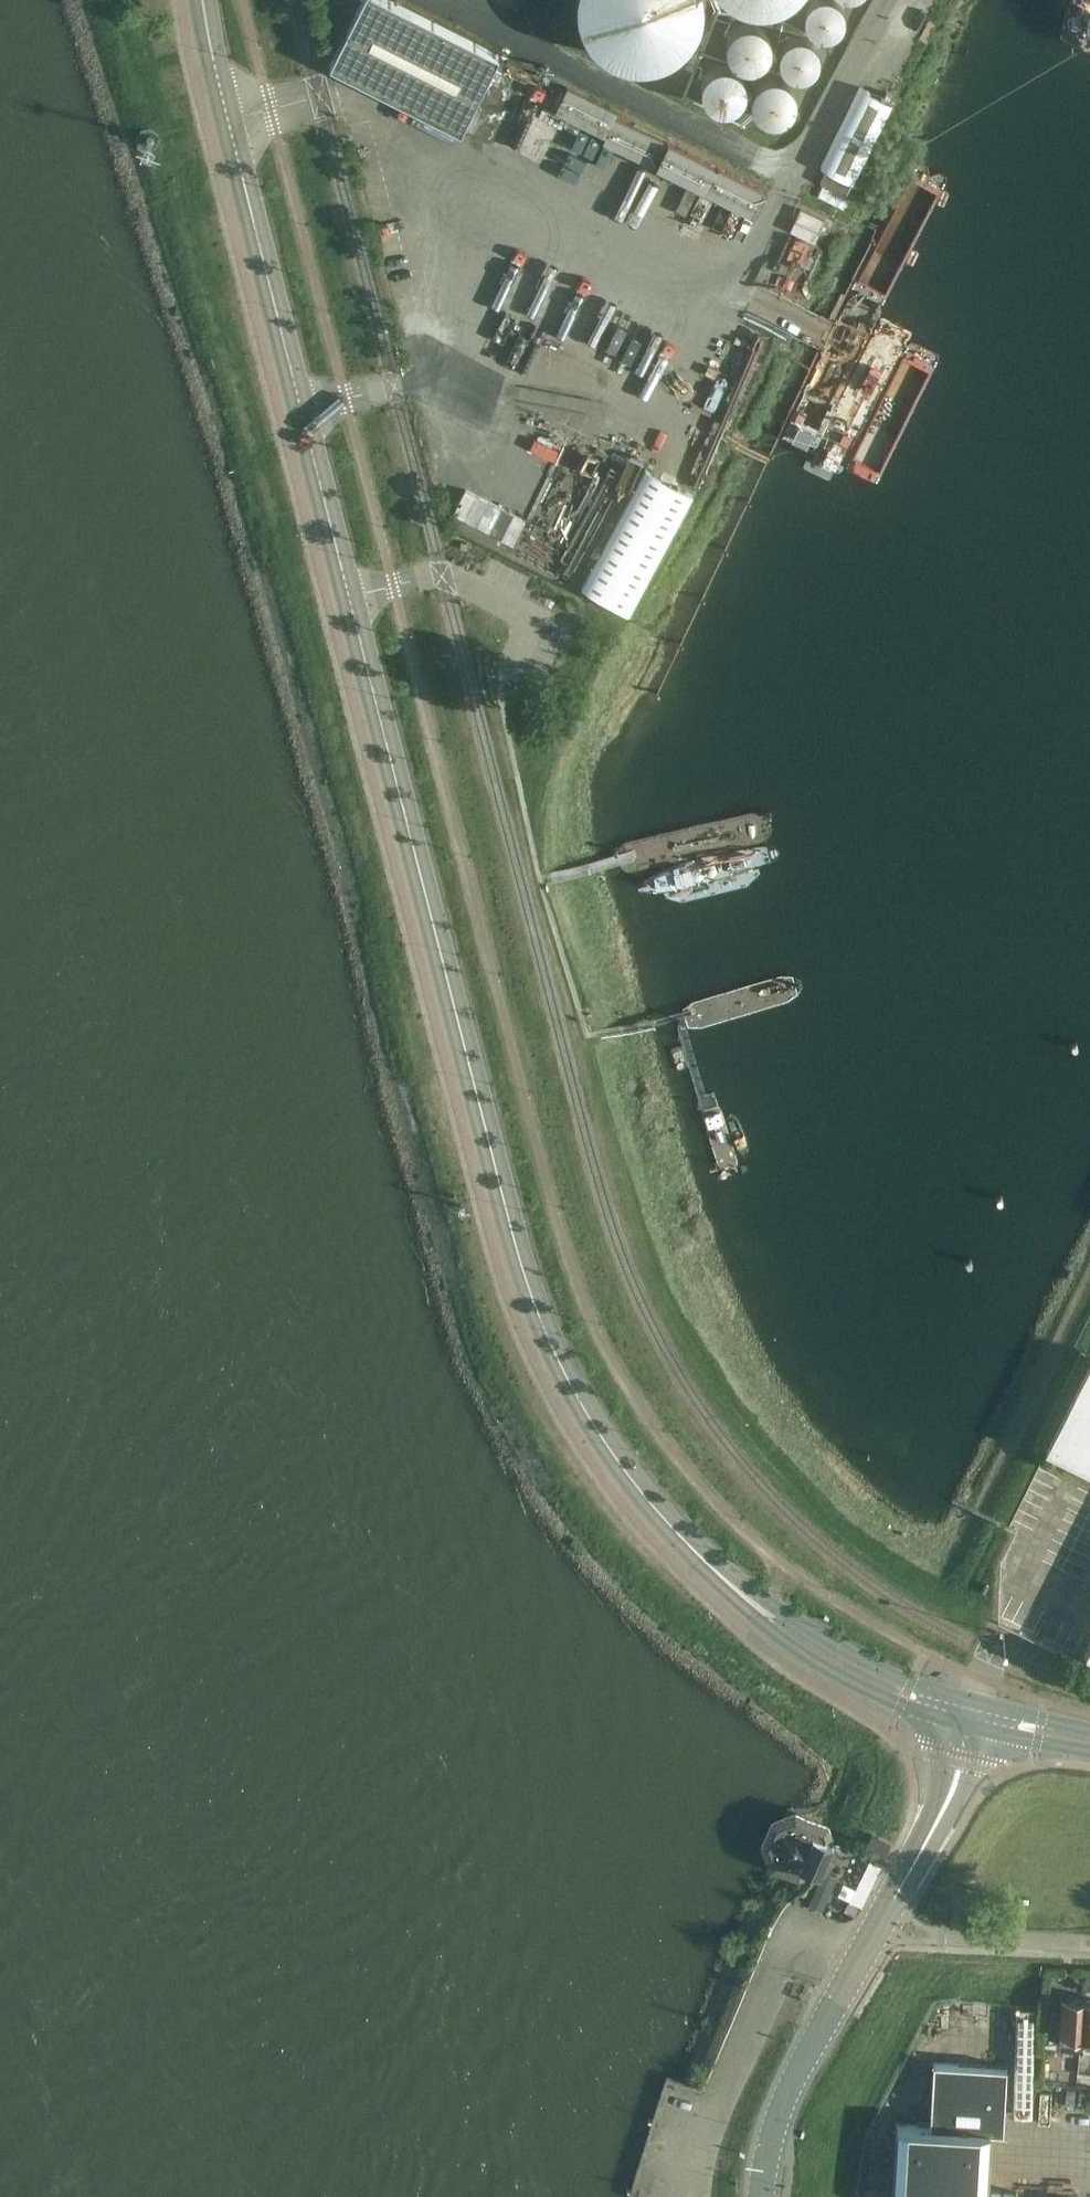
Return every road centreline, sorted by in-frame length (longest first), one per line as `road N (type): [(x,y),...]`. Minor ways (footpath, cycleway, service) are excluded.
road 1 (residential): [(968,1716),(854,1676),(755,1606),(680,1537),(584,1414),(542,1333),(300,411),(202,0)]
road 2 (tertiary): [(761,2196),(768,2154),(812,2040),(926,1848),(968,1716)]
road 3 (tertiary): [(968,1716),(1089,1740)]

